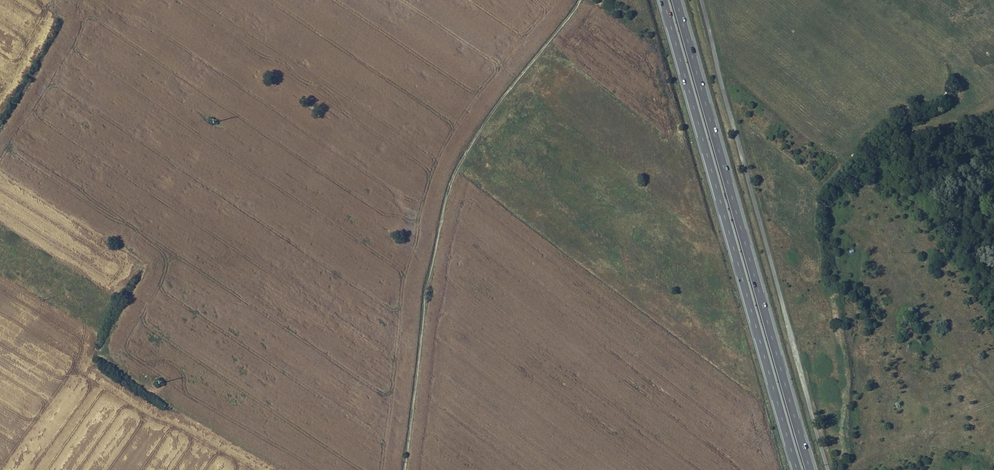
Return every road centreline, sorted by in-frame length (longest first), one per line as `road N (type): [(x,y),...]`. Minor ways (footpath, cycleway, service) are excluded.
road 1 (track): [(404,469),(446,191),(464,151),(578,0)]
road 2 (trunk): [(811,469),(677,0)]
road 3 (trunk): [(664,0),(797,469)]
road 4 (unclassified): [(831,469),(699,0)]

